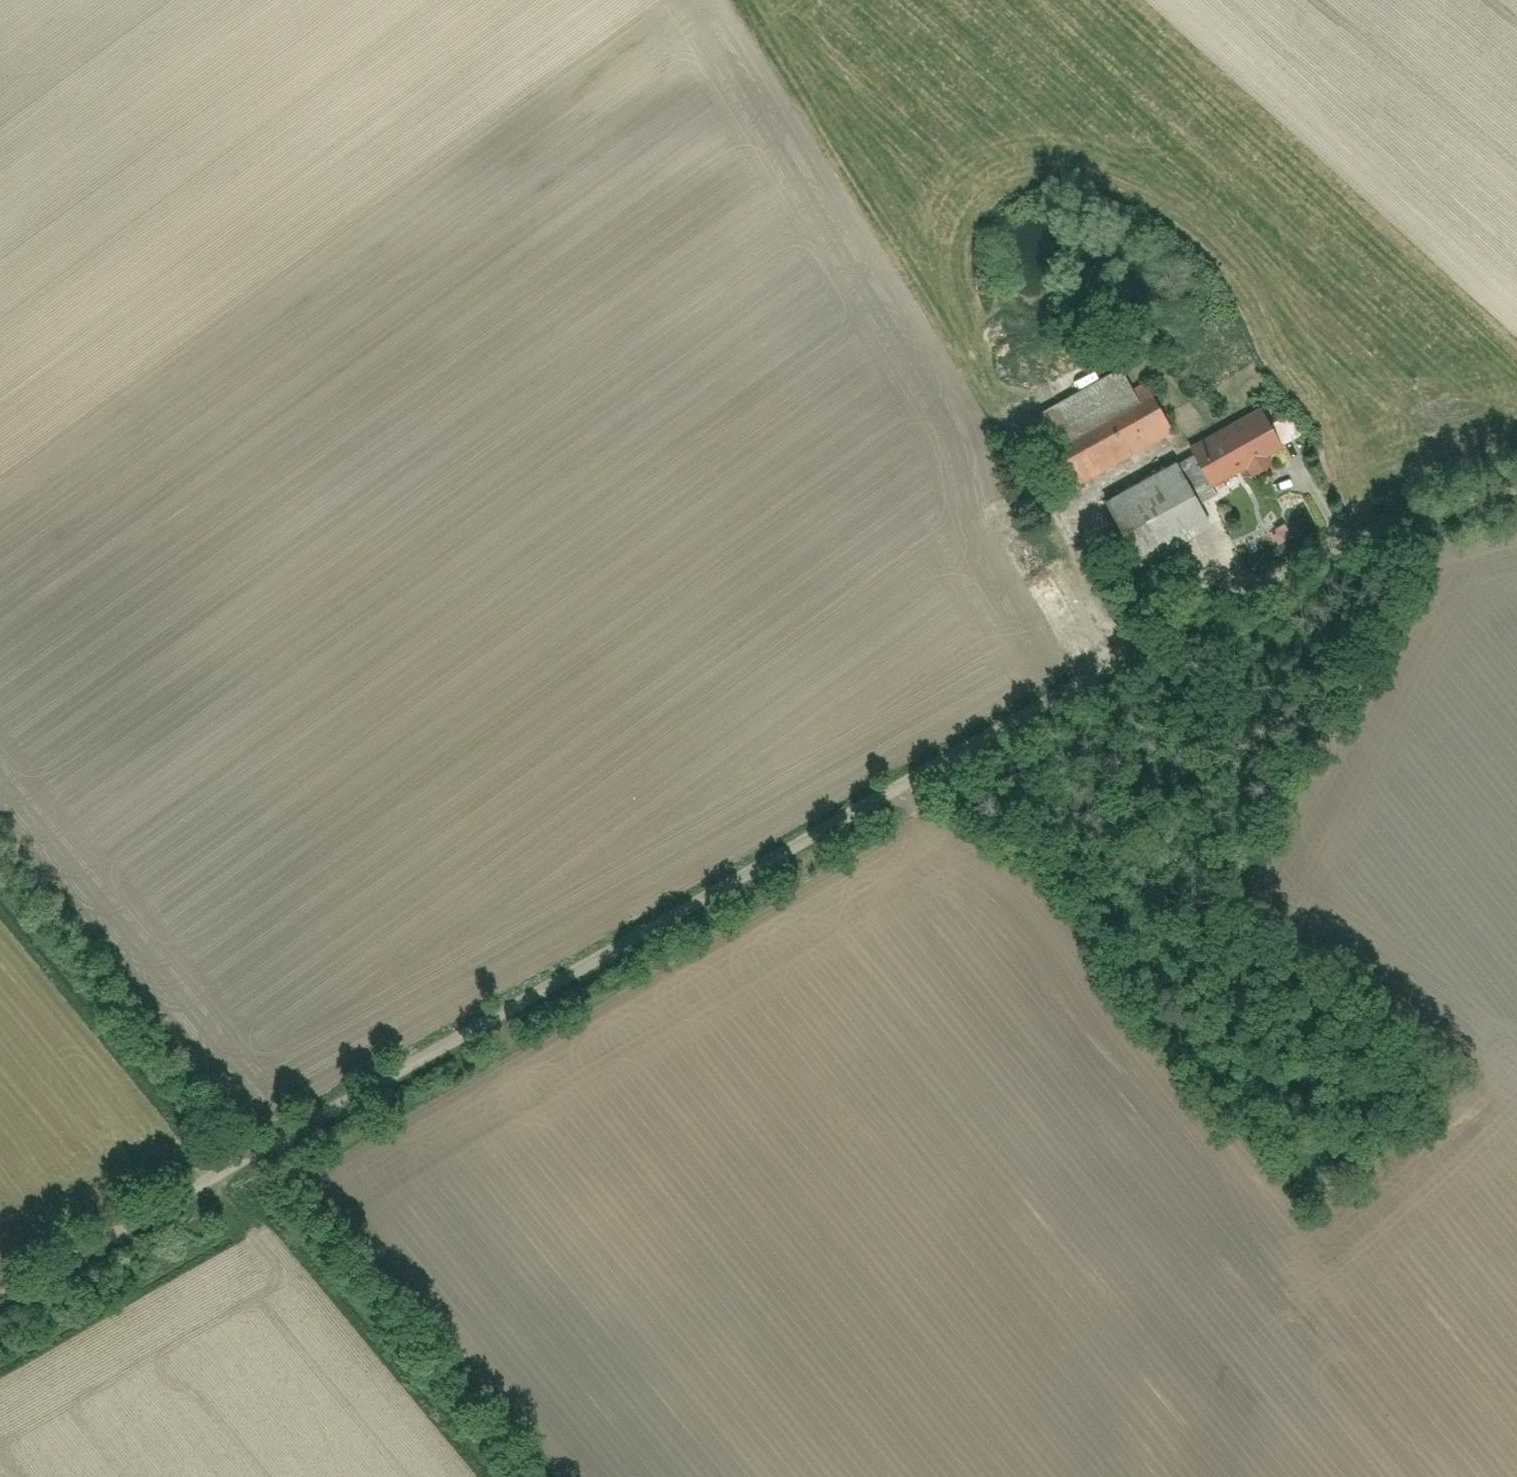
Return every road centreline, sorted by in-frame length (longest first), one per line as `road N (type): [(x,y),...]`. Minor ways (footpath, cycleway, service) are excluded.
road 1 (unclassified): [(0,1309),(1431,499),(1516,489)]

